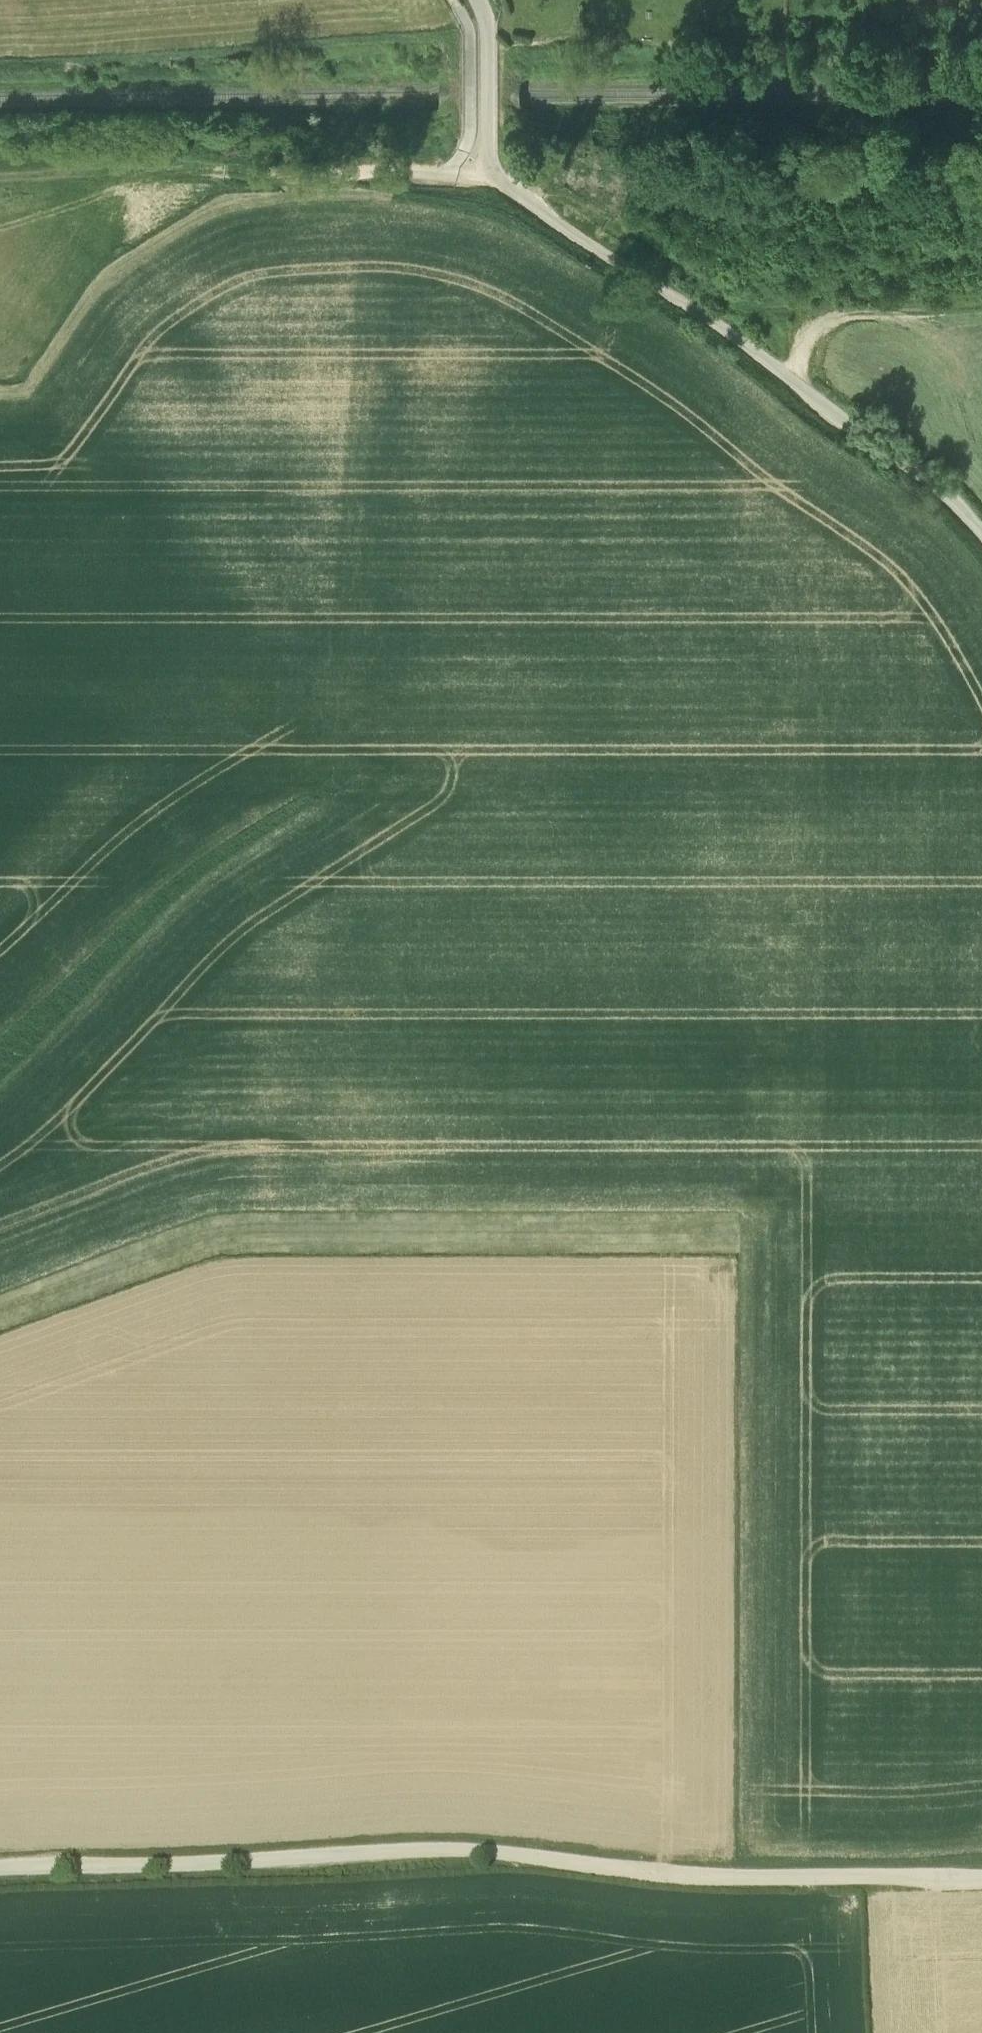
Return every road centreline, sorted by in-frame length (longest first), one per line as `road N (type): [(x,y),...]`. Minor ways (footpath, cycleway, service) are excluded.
road 1 (track): [(981,1877),(717,1877),(441,1848),(0,1868)]
road 2 (unclassified): [(981,534),(931,483),(780,370),(496,178),(487,147),(487,28),(479,0)]
road 3 (track): [(509,188),(566,200),(737,305),(981,304)]

